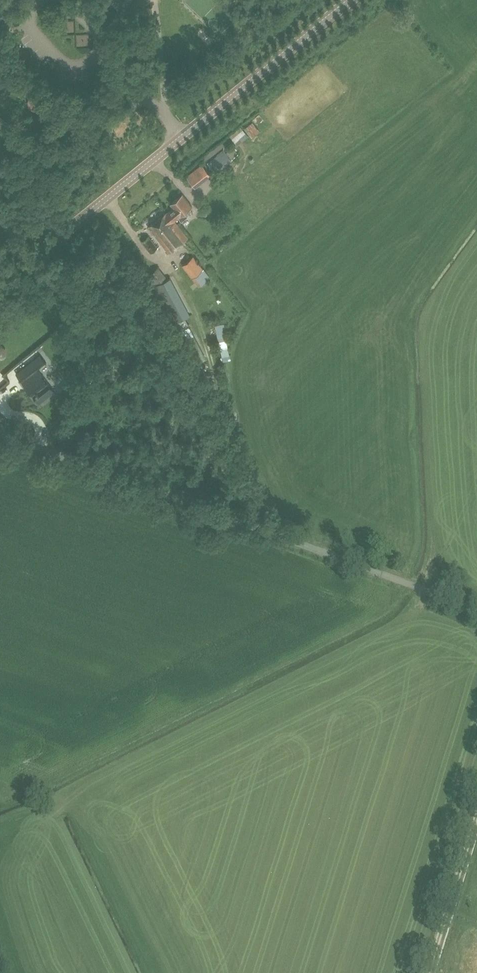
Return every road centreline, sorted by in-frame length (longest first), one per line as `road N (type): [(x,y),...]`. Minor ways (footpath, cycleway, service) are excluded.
road 1 (unclassified): [(476,609),(0,433)]
road 2 (tertiary): [(0,285),(351,0)]
road 3 (track): [(428,972),(476,815)]

